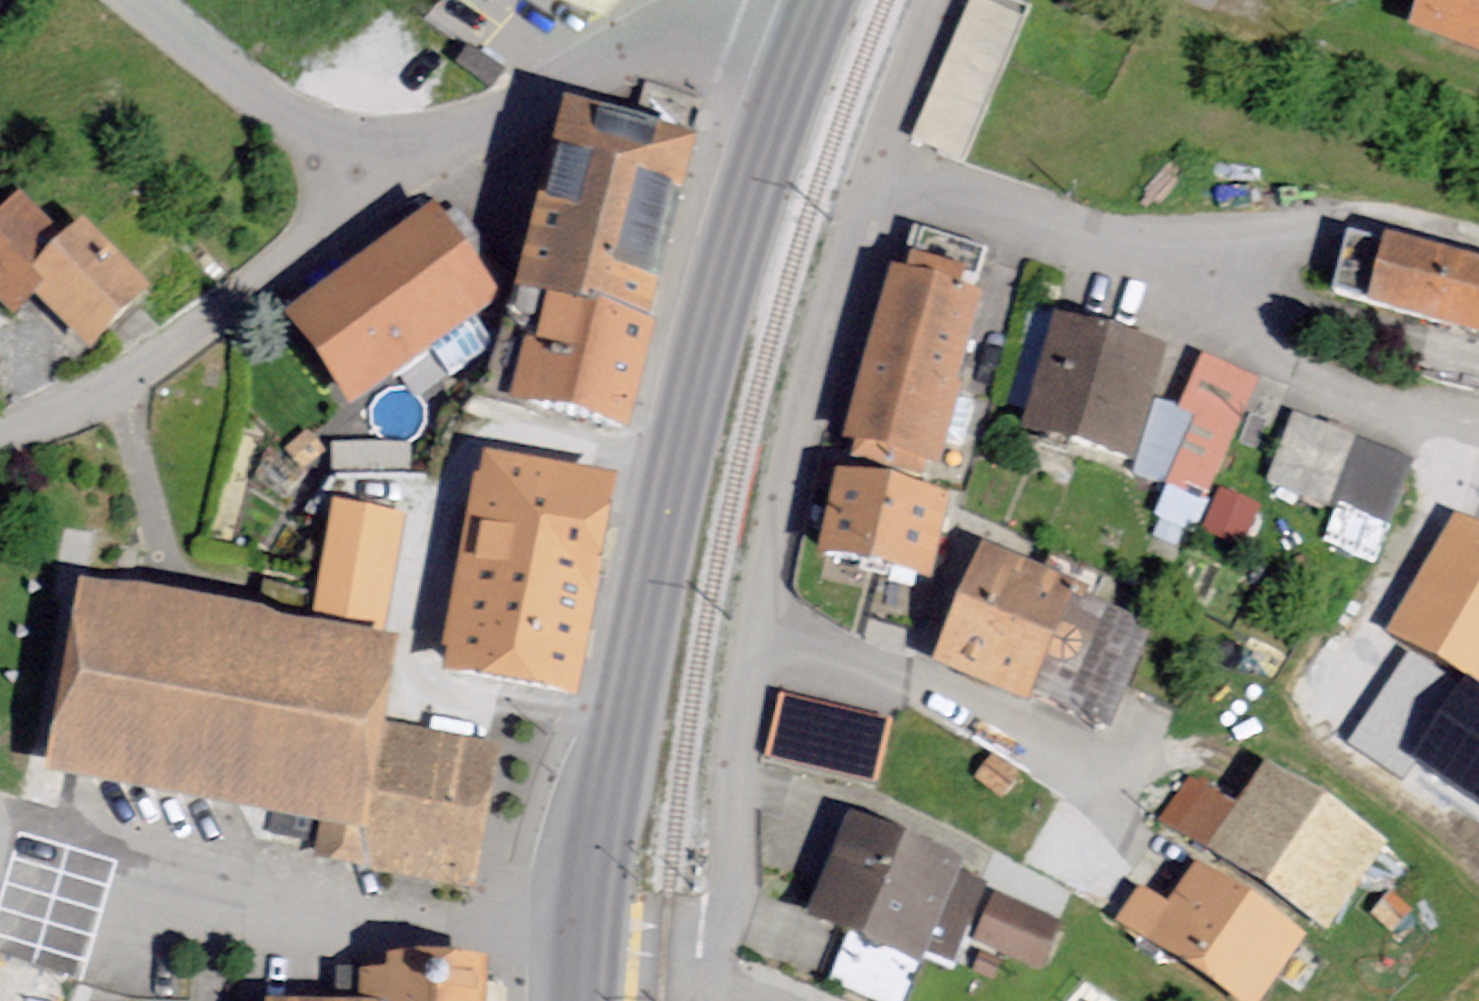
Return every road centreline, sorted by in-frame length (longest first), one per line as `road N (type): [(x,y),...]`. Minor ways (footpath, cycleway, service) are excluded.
road 1 (secondary): [(583,955),(655,568),(712,338),(799,58)]
road 2 (residential): [(883,171),(821,359),(768,617),(717,990)]
road 3 (residential): [(883,171),(1091,253),(1391,216),(1478,241)]
road 4 (residential): [(799,58),(726,40),(651,40),(570,75),(370,190)]
road 5 (residential): [(370,190),(117,387),(0,437)]
road 6 (residential): [(370,190),(139,0)]
road 7 (residential): [(953,0),(883,171)]
road 8 (residential): [(583,955),(717,990)]

